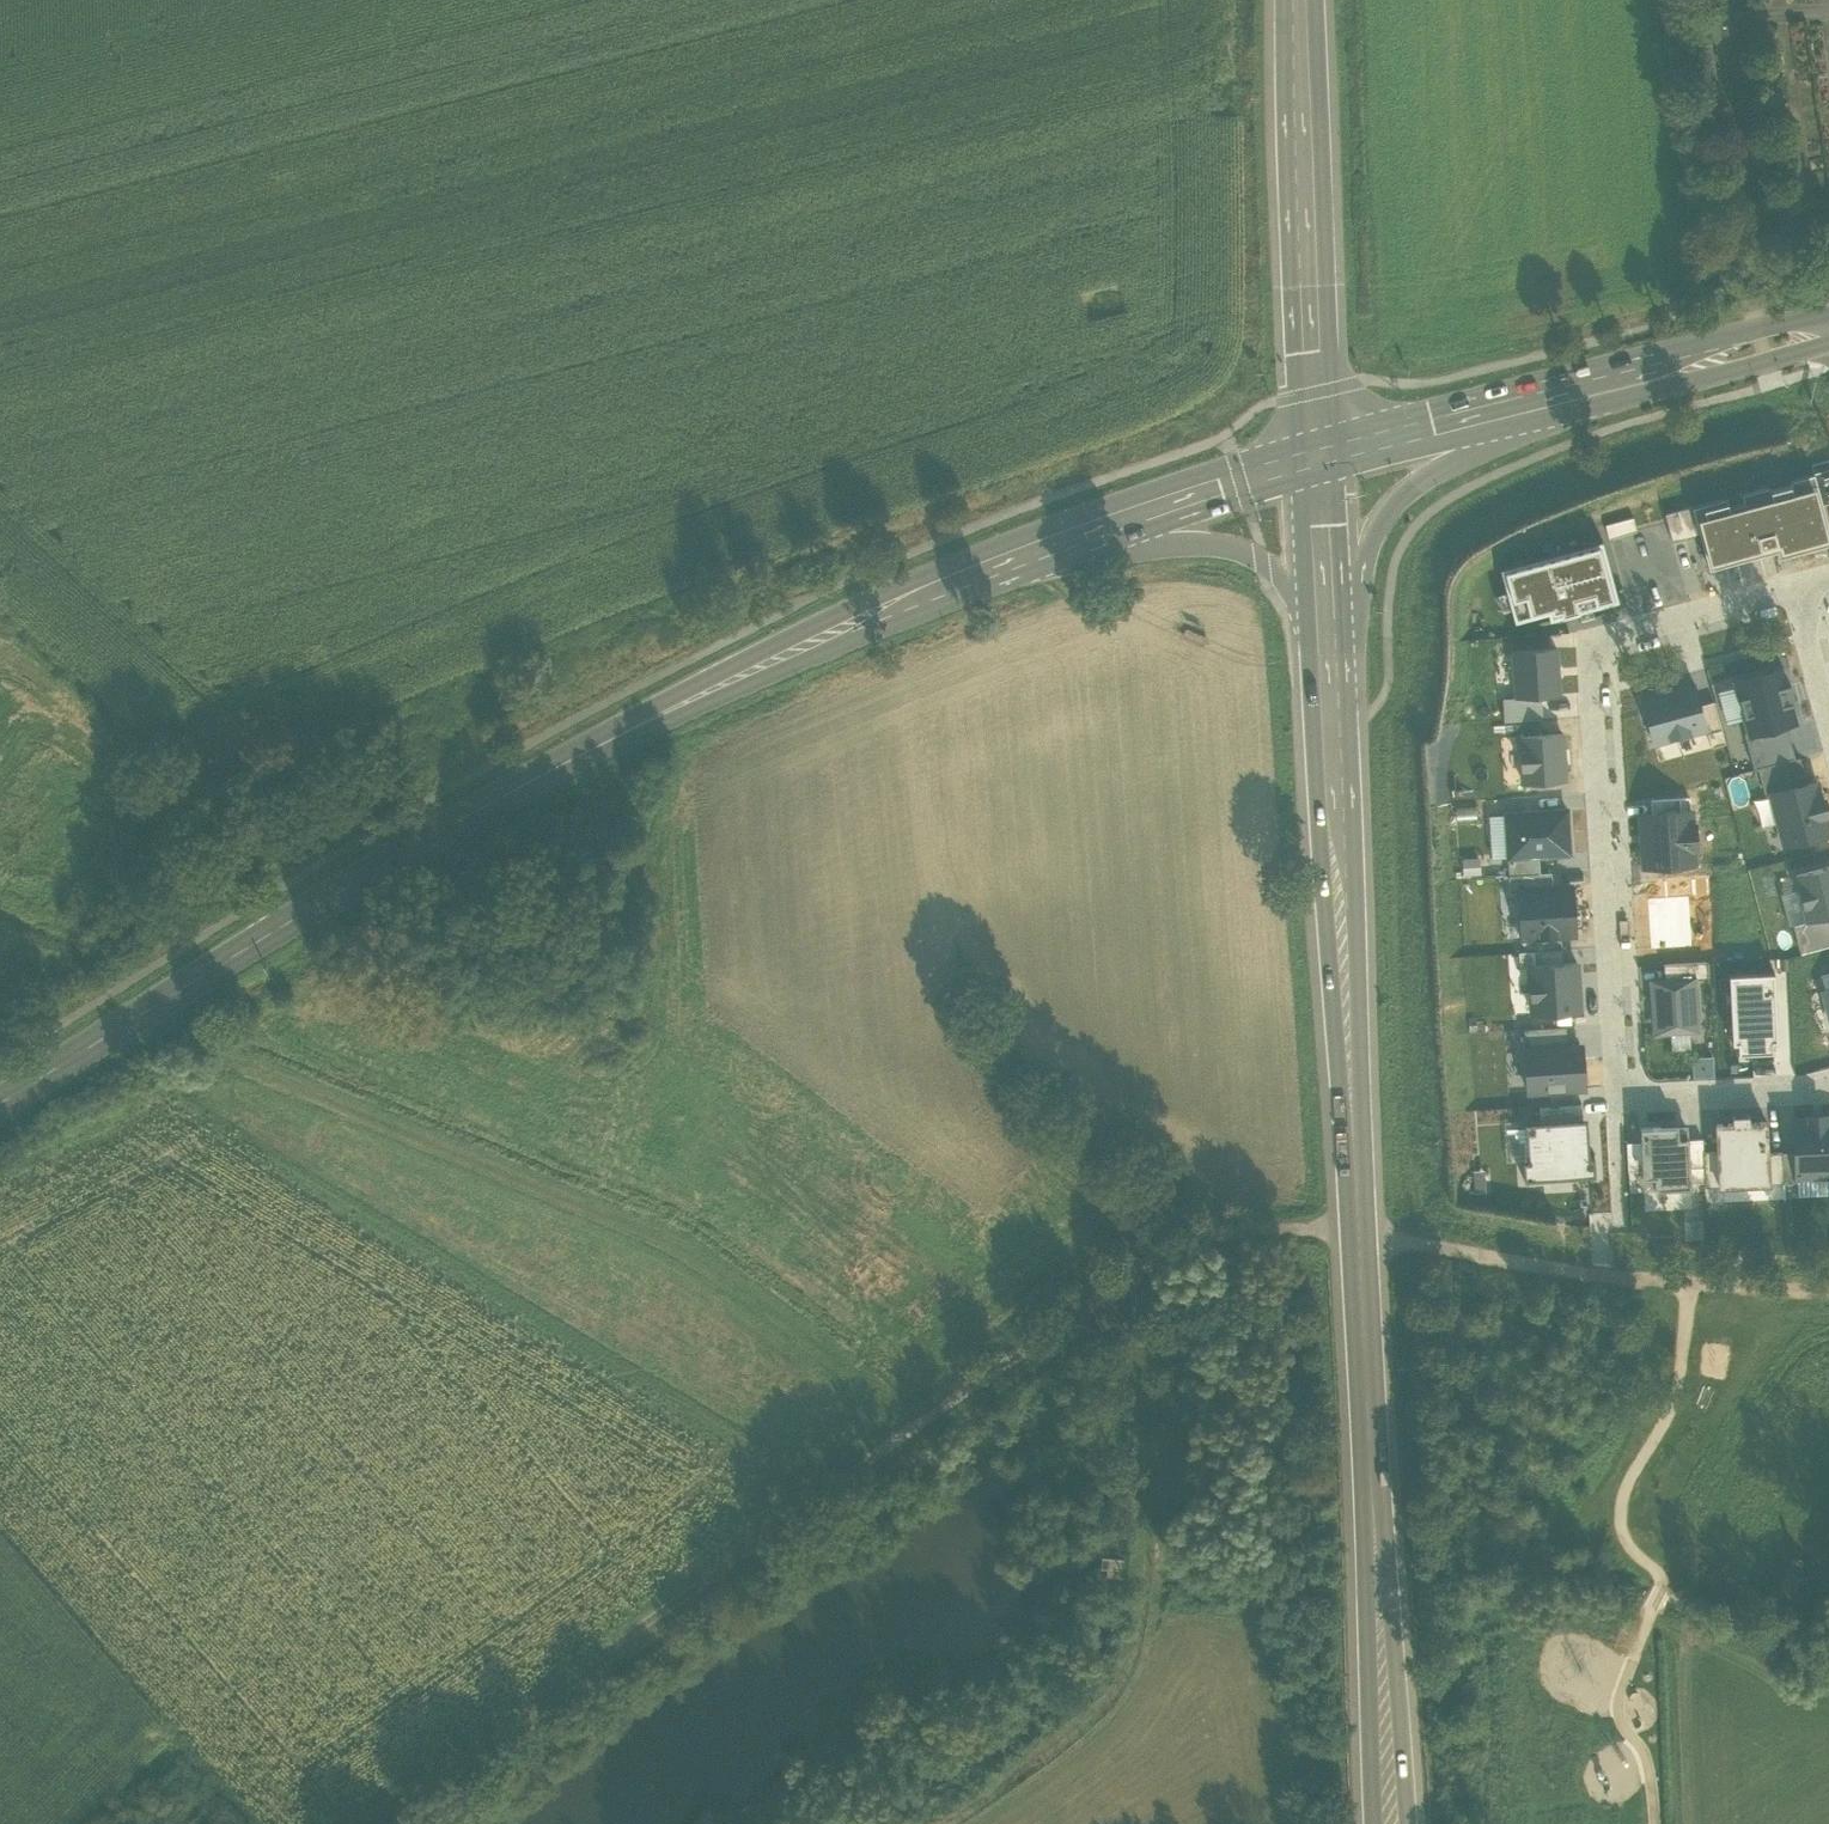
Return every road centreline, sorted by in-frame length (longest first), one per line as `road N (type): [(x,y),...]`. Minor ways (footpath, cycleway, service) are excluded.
road 1 (track): [(353,1823),(455,1760),(1174,1242),(1255,1228),(1358,1237)]
road 2 (secondary): [(1391,1823),(1327,646)]
road 3 (secondary): [(1008,561),(787,652),(504,794),(0,1102)]
road 4 (residential): [(1828,1087),(1624,1097),(1596,642),(1801,586)]
road 5 (track): [(1828,1289),(1675,1284),(1358,1237)]
road 6 (secondary): [(1317,457),(1299,0)]
road 7 (secondary): [(1008,561),(1153,544),(1227,547),(1276,571),(1327,646)]
road 8 (secondary): [(1327,646),(1392,504),(1554,397)]
road 9 (secondary): [(1317,457),(1008,561)]
road 10 (secondary): [(1828,328),(1554,397)]
road 11 (secondary): [(1554,397),(1317,457)]
road 12 (secondary): [(1327,646),(1317,457)]

